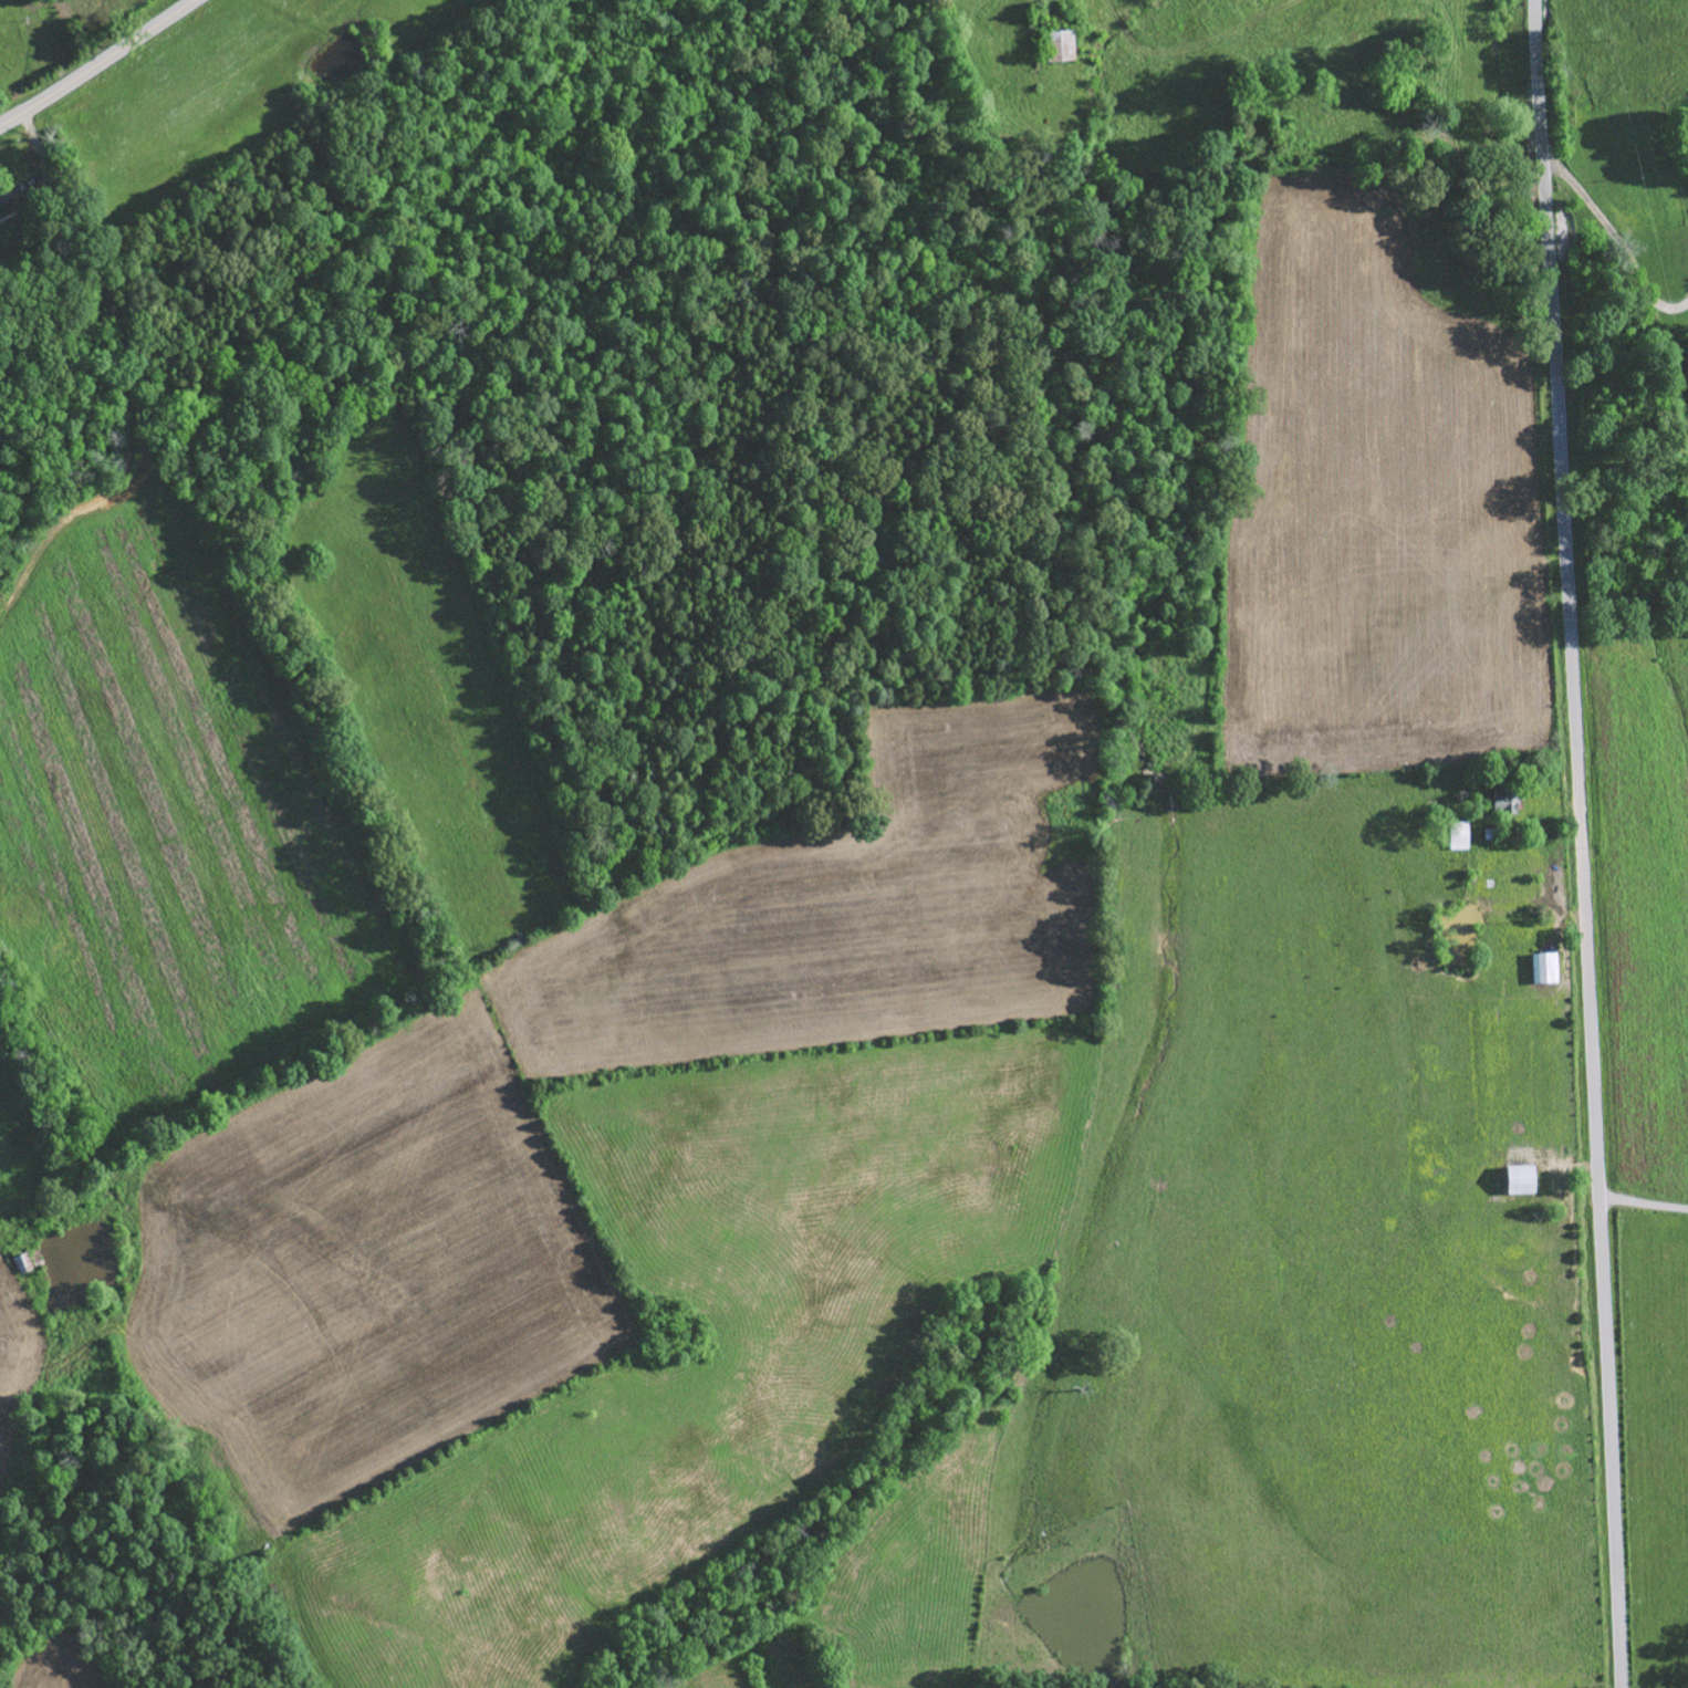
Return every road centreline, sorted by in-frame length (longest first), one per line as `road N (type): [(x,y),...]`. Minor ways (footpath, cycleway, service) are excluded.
road 1 (tertiary): [(1622,1687),(1537,0)]
road 2 (secondary): [(0,125),(197,0)]

